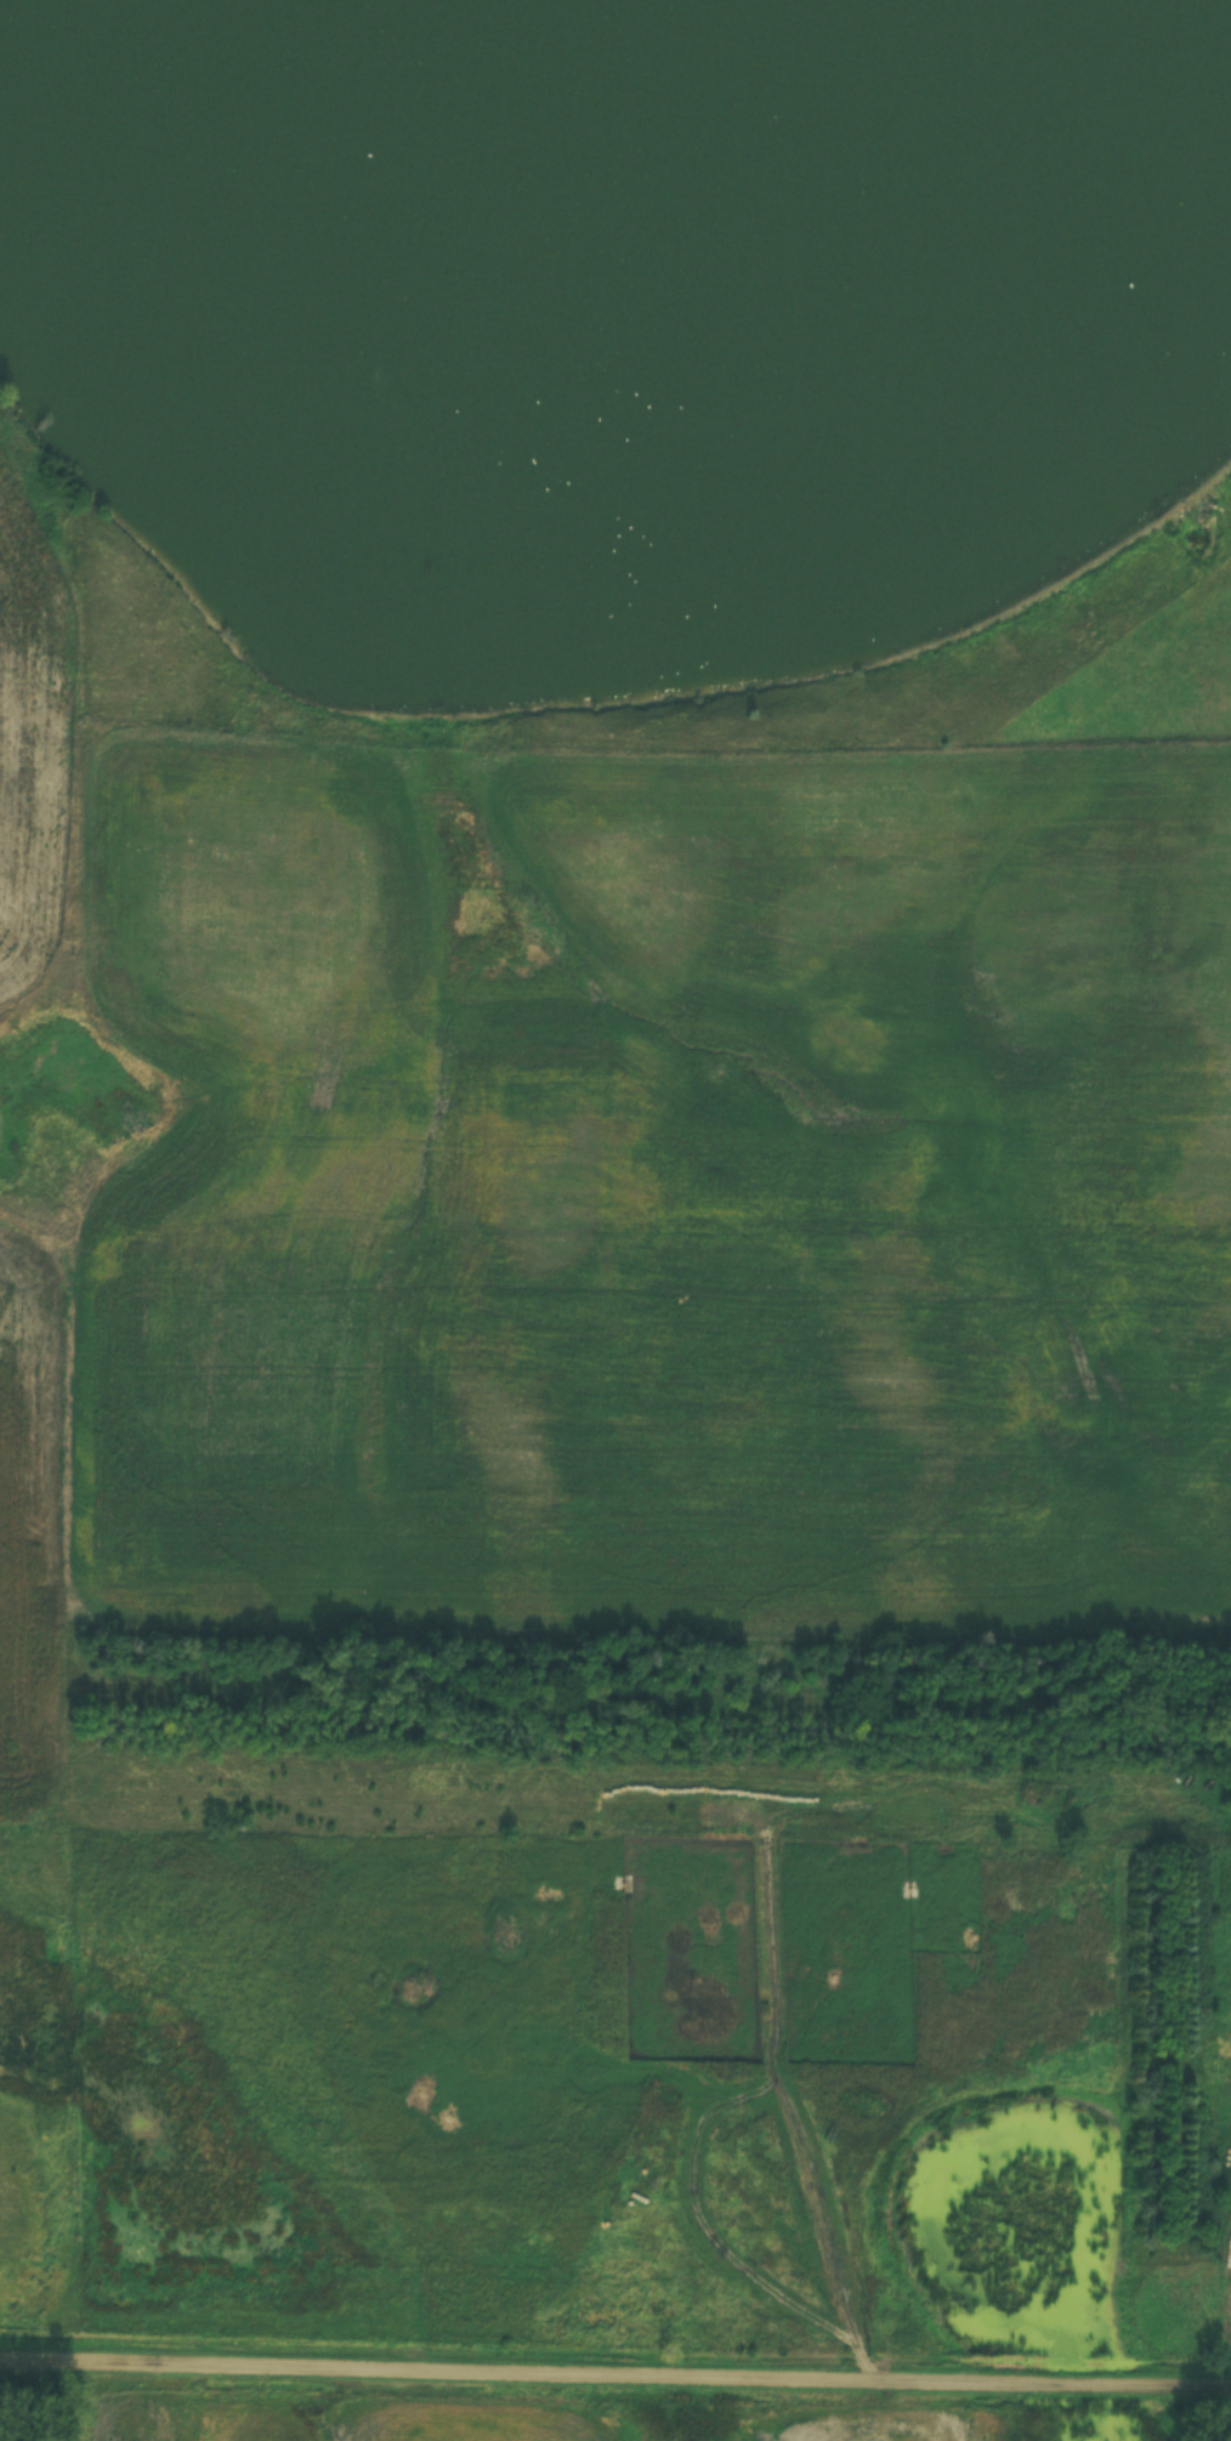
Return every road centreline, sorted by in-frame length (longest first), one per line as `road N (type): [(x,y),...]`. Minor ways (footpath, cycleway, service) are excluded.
road 1 (residential): [(1139,2386),(1096,2379),(0,2375)]

